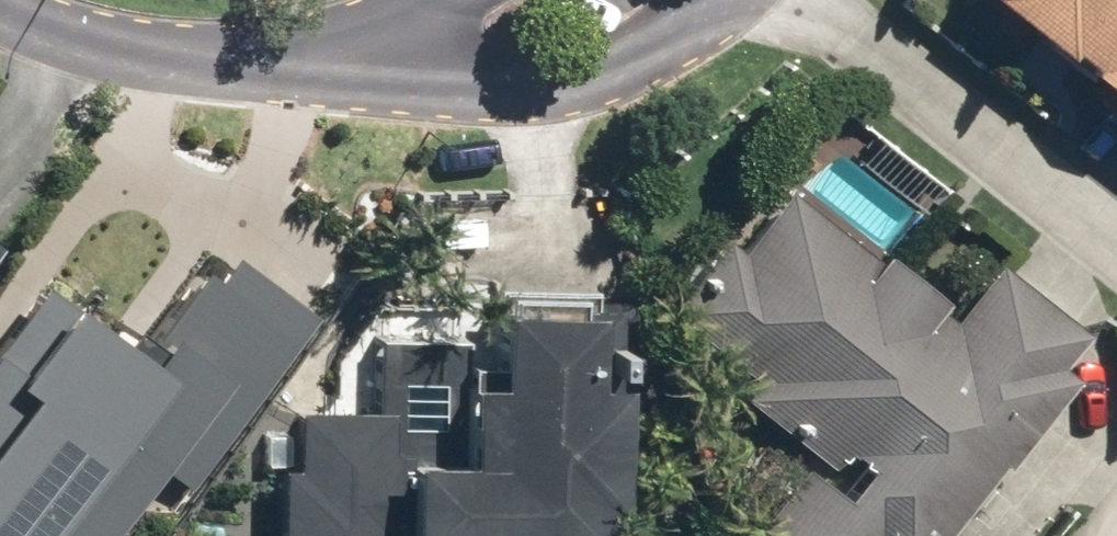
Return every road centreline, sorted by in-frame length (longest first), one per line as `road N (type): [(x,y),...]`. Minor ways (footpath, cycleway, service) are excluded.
road 1 (residential): [(702,0),(660,33),(561,77),(491,87),(415,83),(320,61)]
road 2 (residential): [(796,0),(1116,243)]
road 3 (residential): [(0,11),(169,56),(320,61)]
road 4 (residential): [(320,61),(434,0)]

